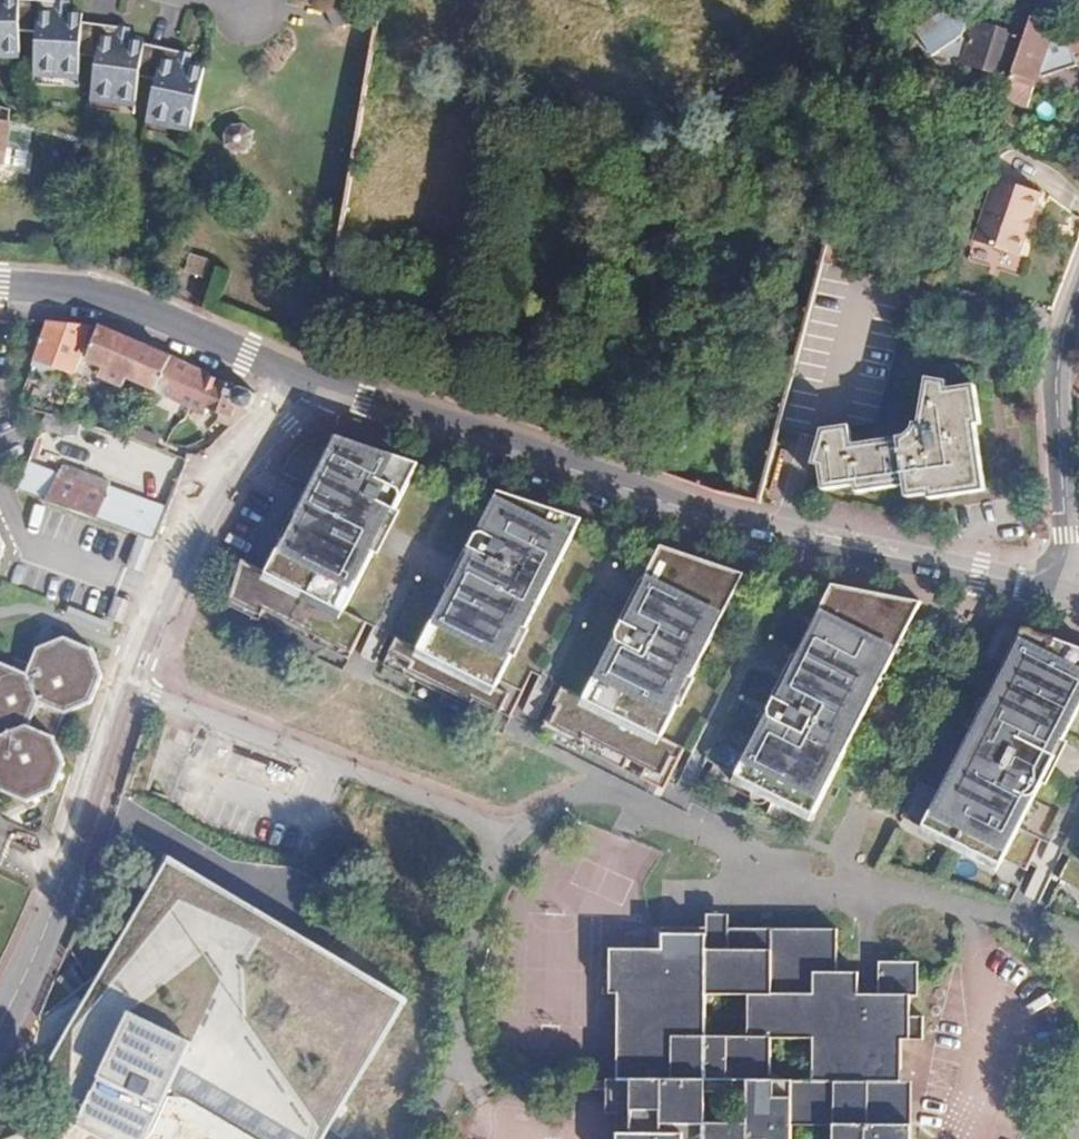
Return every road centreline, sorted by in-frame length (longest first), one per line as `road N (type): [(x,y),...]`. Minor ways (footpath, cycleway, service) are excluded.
road 1 (tertiary): [(1053,599),(774,536),(301,382)]
road 2 (residential): [(0,1022),(50,915),(128,668),(200,498),(301,382)]
road 3 (residential): [(1078,269),(1056,326),(1048,382),(1066,534),(1053,599)]
road 4 (tertiary): [(301,382),(113,302),(0,287)]

